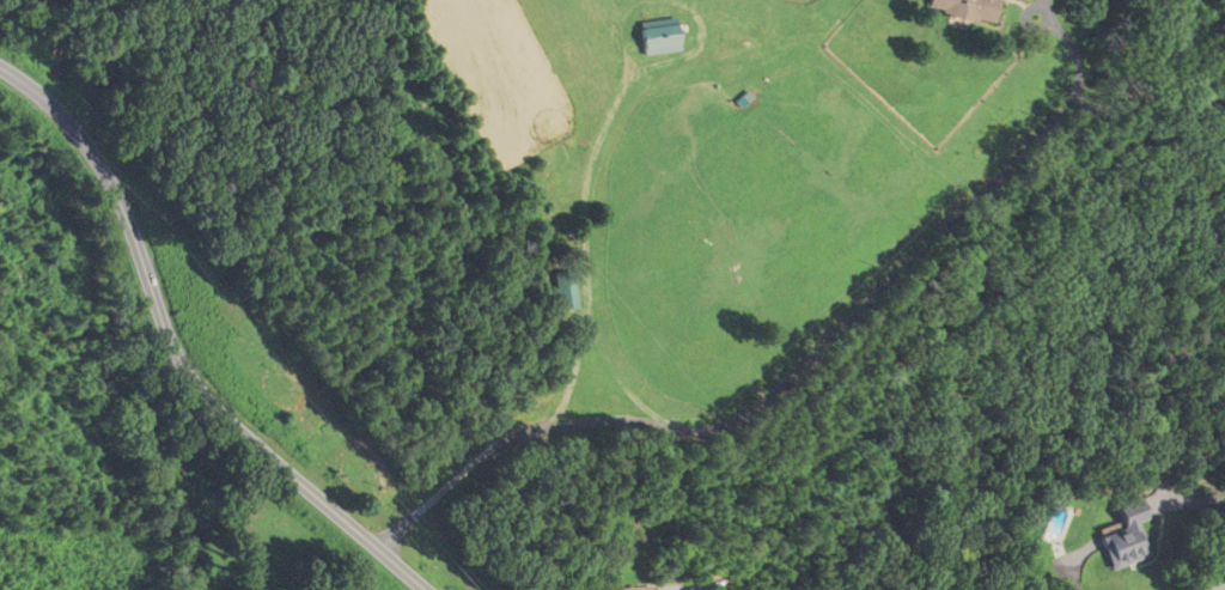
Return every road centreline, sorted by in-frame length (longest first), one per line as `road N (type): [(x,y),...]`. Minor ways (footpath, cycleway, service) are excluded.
road 1 (residential): [(426,589),(202,394),(163,324),(116,184),(91,138),(67,107),(0,65)]

